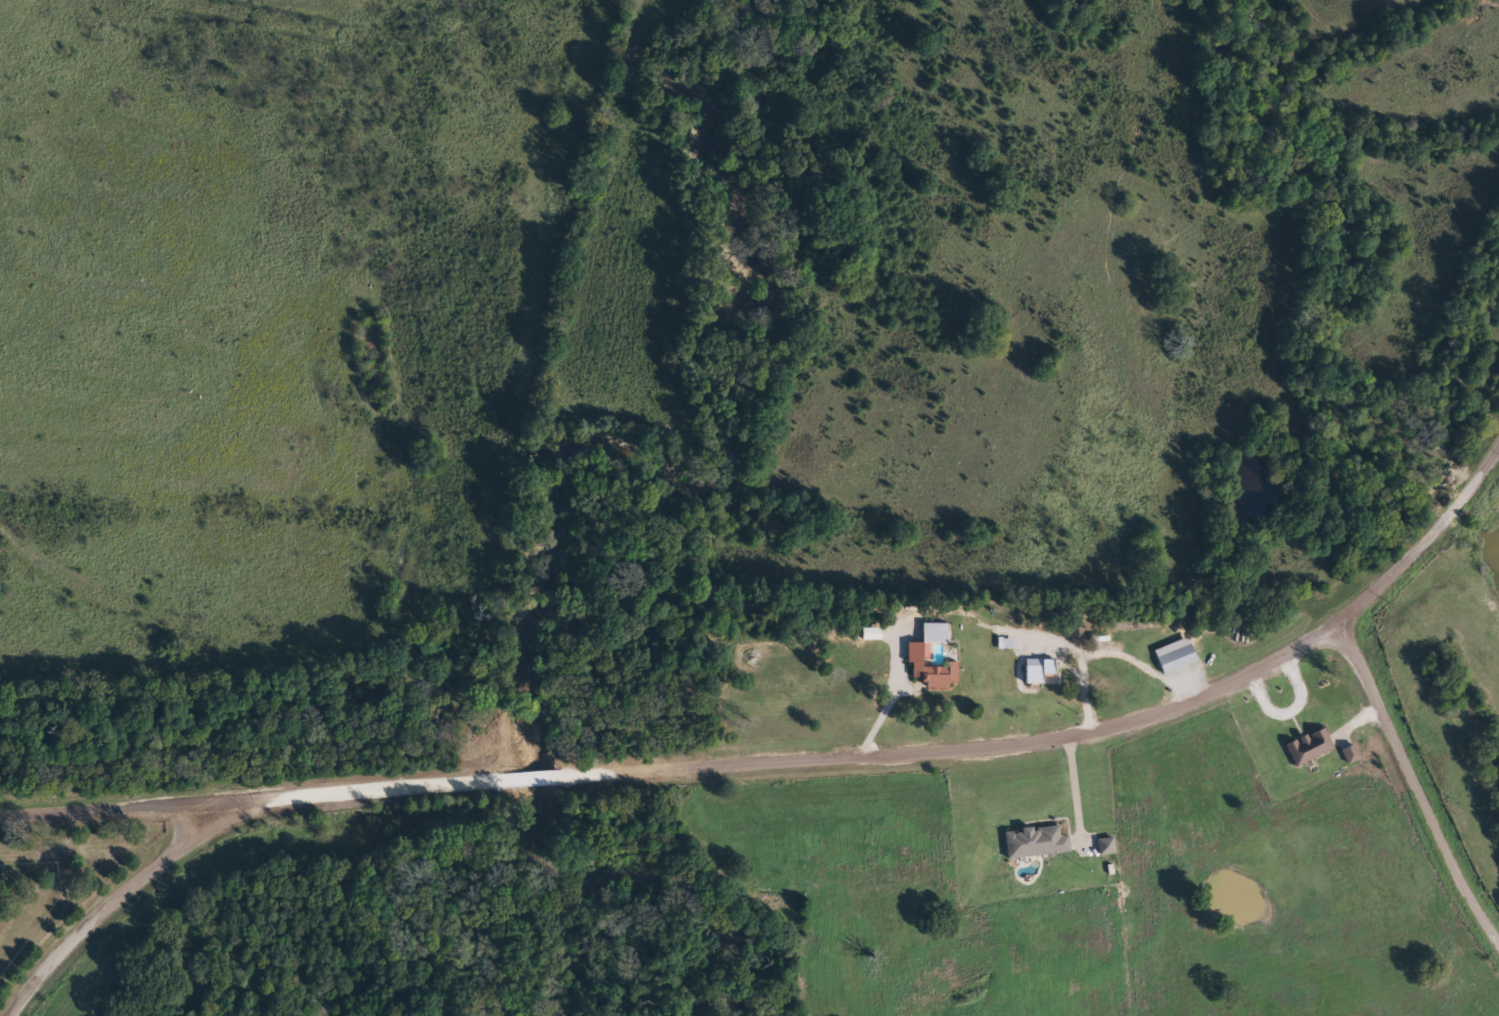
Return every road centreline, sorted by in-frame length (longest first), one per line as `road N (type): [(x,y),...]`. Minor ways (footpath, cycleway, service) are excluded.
road 1 (residential): [(16,1015),(143,866),(268,801),(1023,747),(1116,728),(1225,691),(1339,633),(1428,543),(1498,440)]
road 2 (residential): [(1498,946),(1339,633)]
road 3 (residential): [(268,801),(0,818)]

